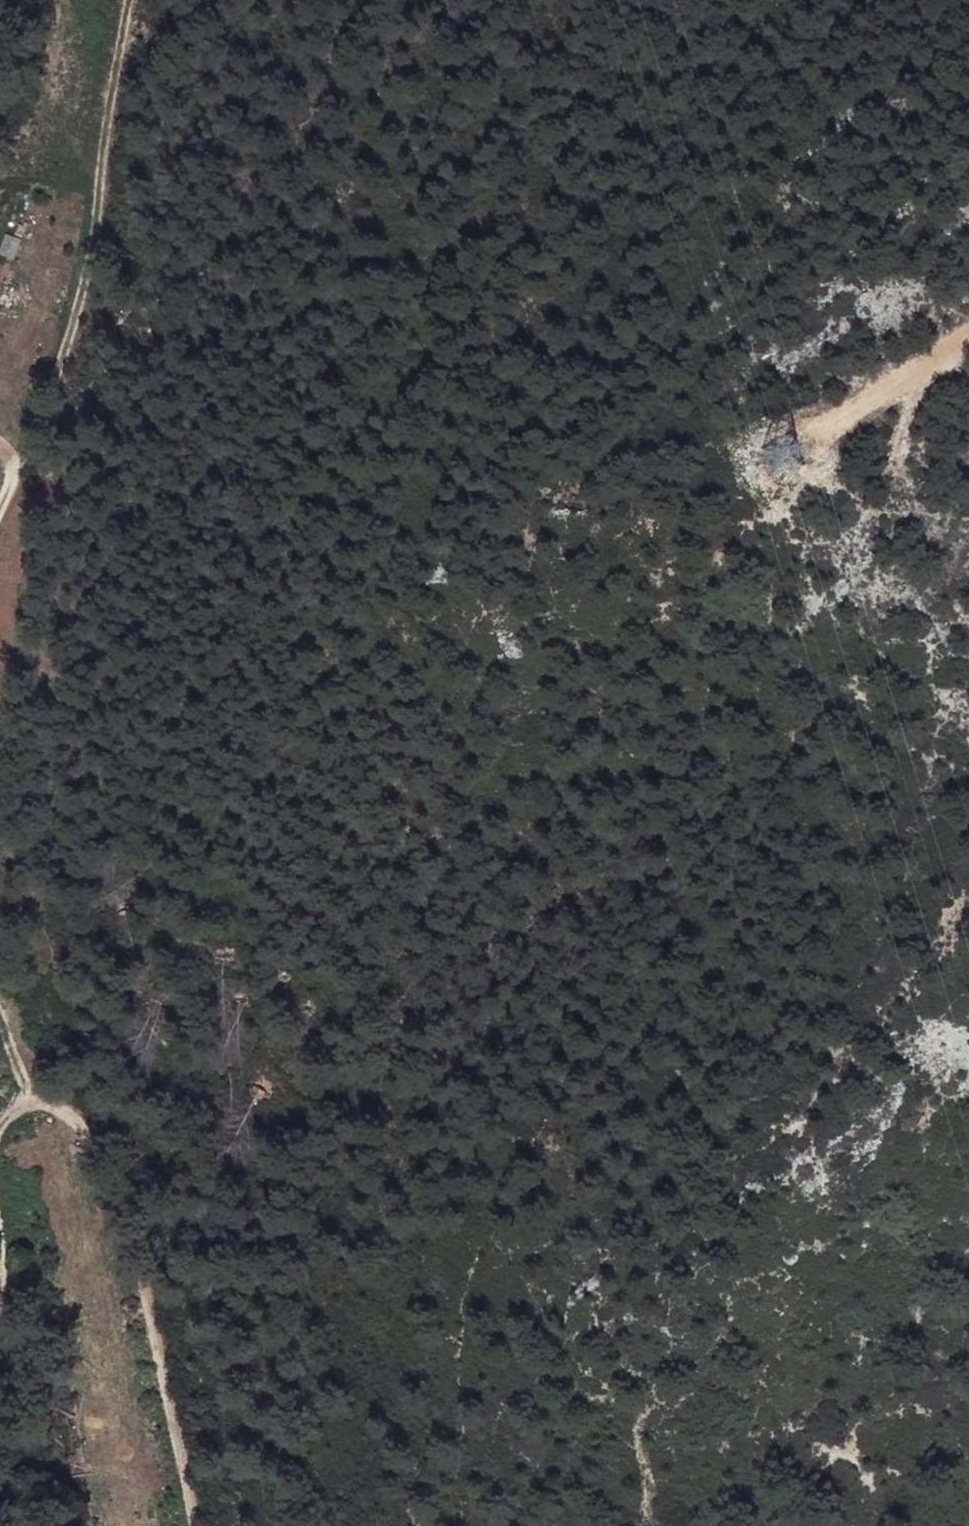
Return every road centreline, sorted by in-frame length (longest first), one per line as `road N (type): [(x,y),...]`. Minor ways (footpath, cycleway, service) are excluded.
road 1 (track): [(0,515),(79,320),(126,0)]
road 2 (track): [(25,1099),(57,1102),(98,1134),(125,1195),(193,1525)]
road 3 (track): [(968,341),(848,407)]

